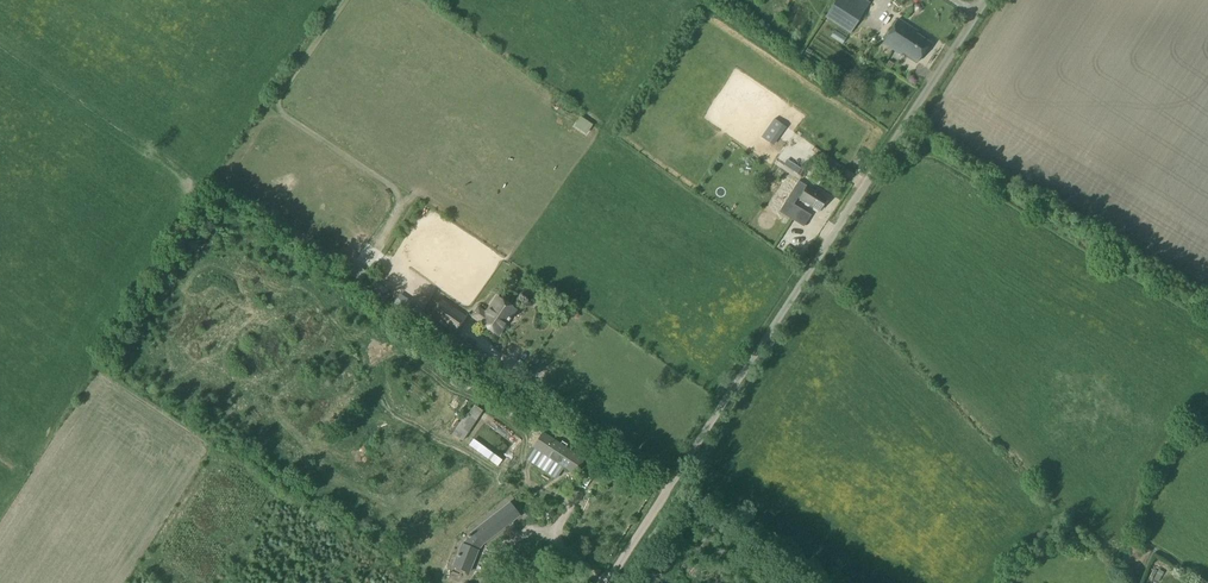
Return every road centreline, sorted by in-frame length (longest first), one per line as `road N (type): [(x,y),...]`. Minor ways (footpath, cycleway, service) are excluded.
road 1 (unclassified): [(607,582),(984,0)]

